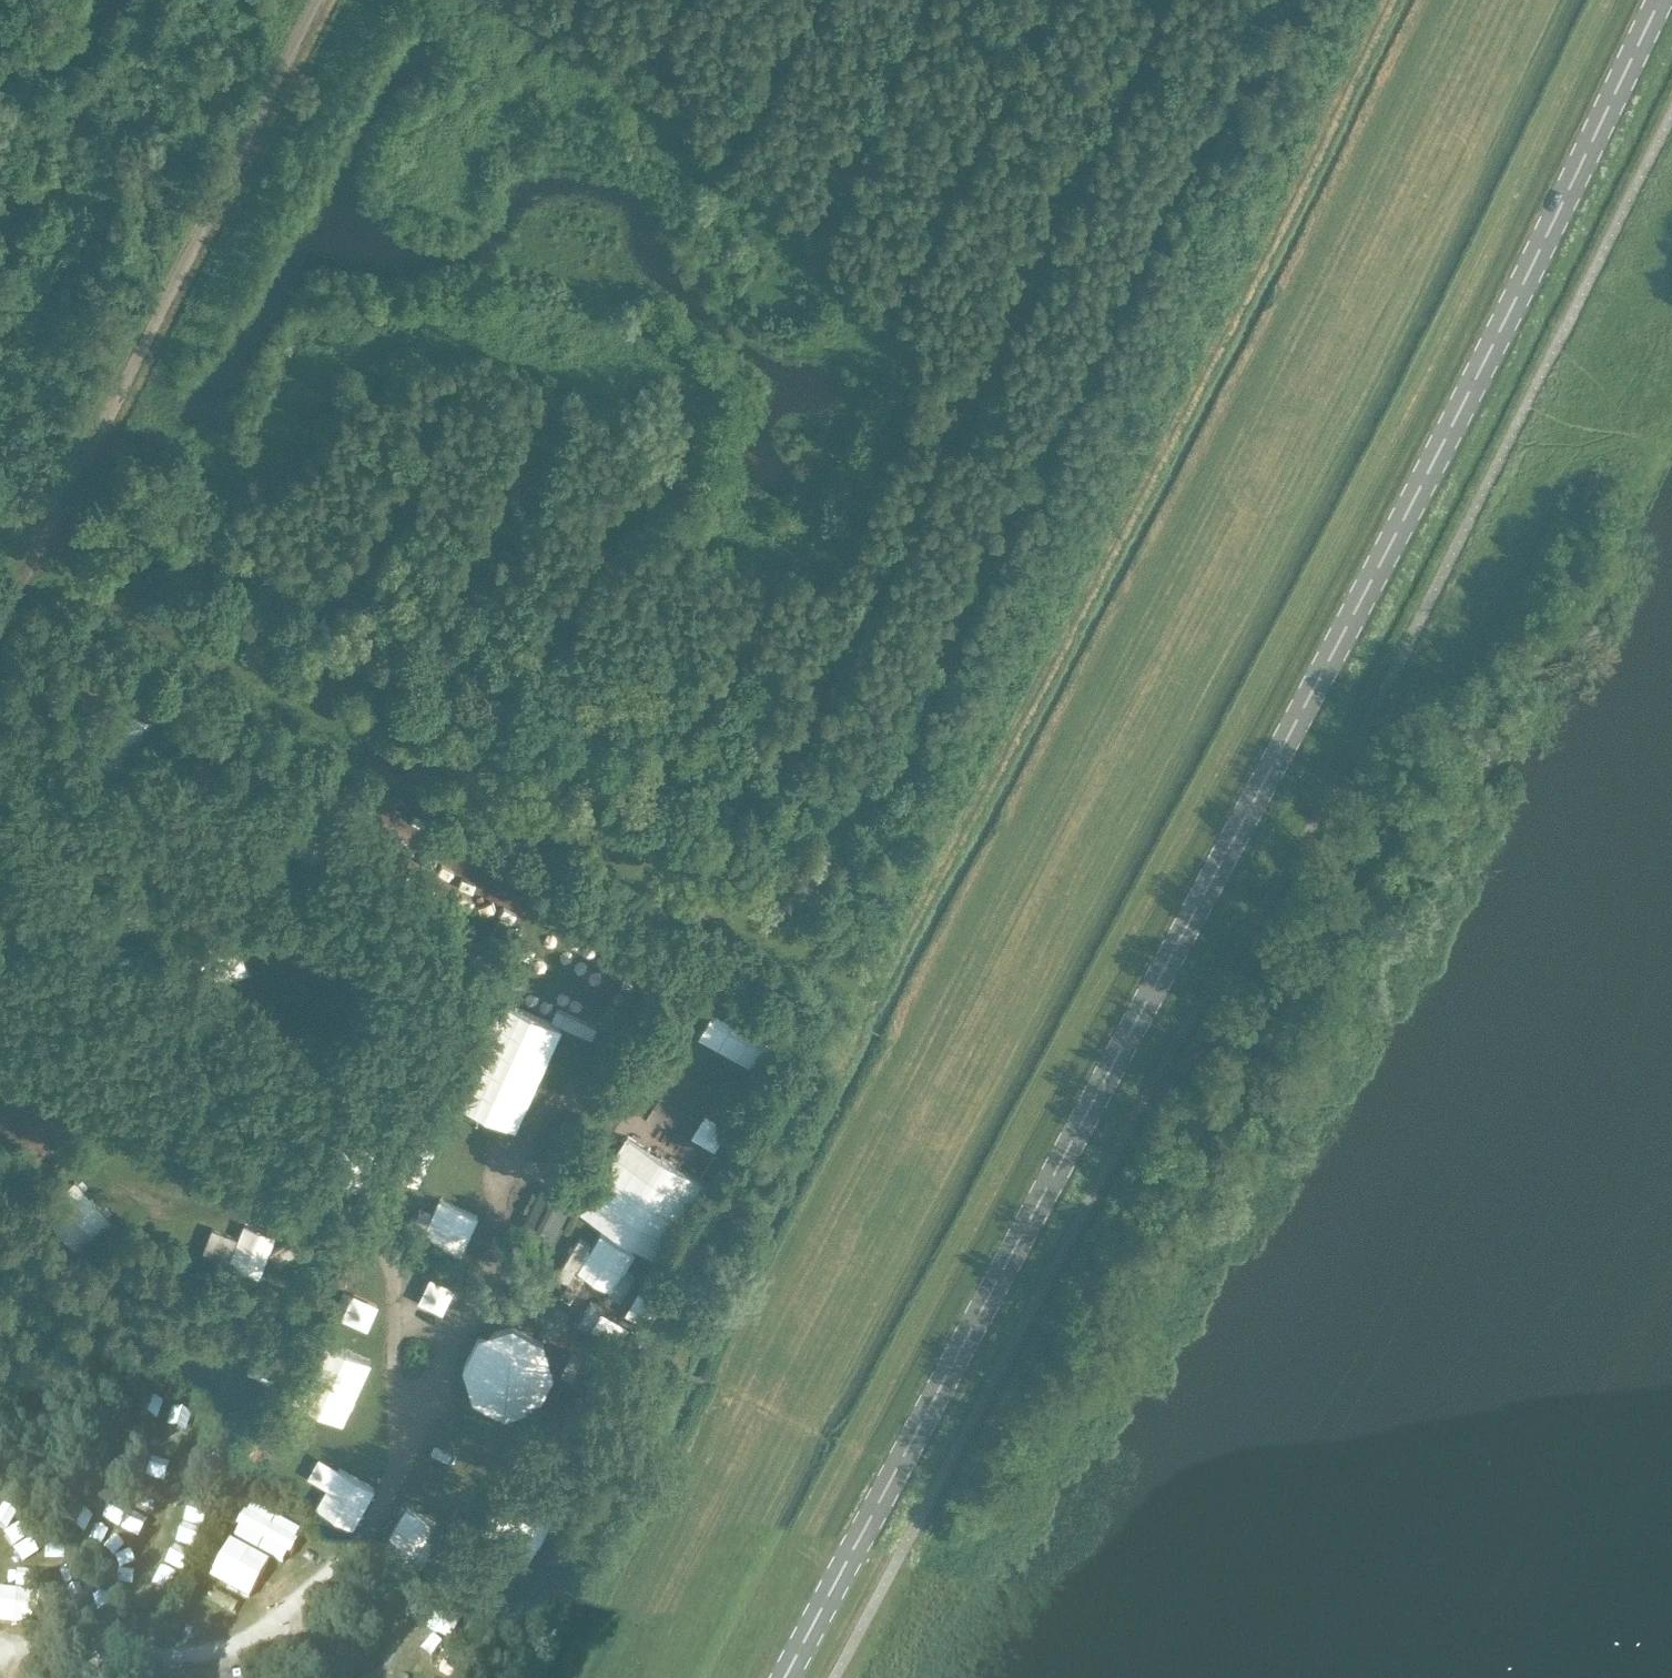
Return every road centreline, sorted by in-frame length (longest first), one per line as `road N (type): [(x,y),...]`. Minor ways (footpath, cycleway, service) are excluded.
road 1 (primary): [(786,1677),(1458,411),(1659,0)]
road 2 (track): [(1380,0),(1245,283),(966,816),(865,985),(837,1068),(527,1677)]
road 3 (track): [(865,985),(34,560)]
road 4 (track): [(483,0),(603,65),(966,401)]
road 5 (unclassified): [(68,492),(320,0)]

